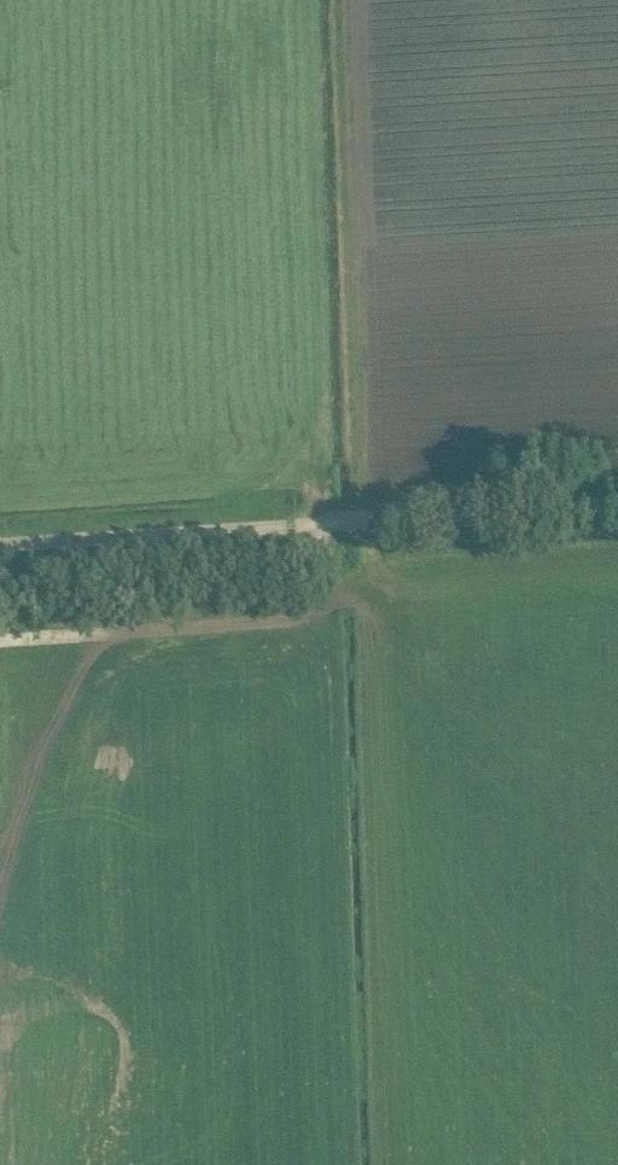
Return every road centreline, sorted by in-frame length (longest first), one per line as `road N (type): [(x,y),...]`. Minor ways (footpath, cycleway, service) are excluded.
road 1 (unclassified): [(0,545),(617,505)]

